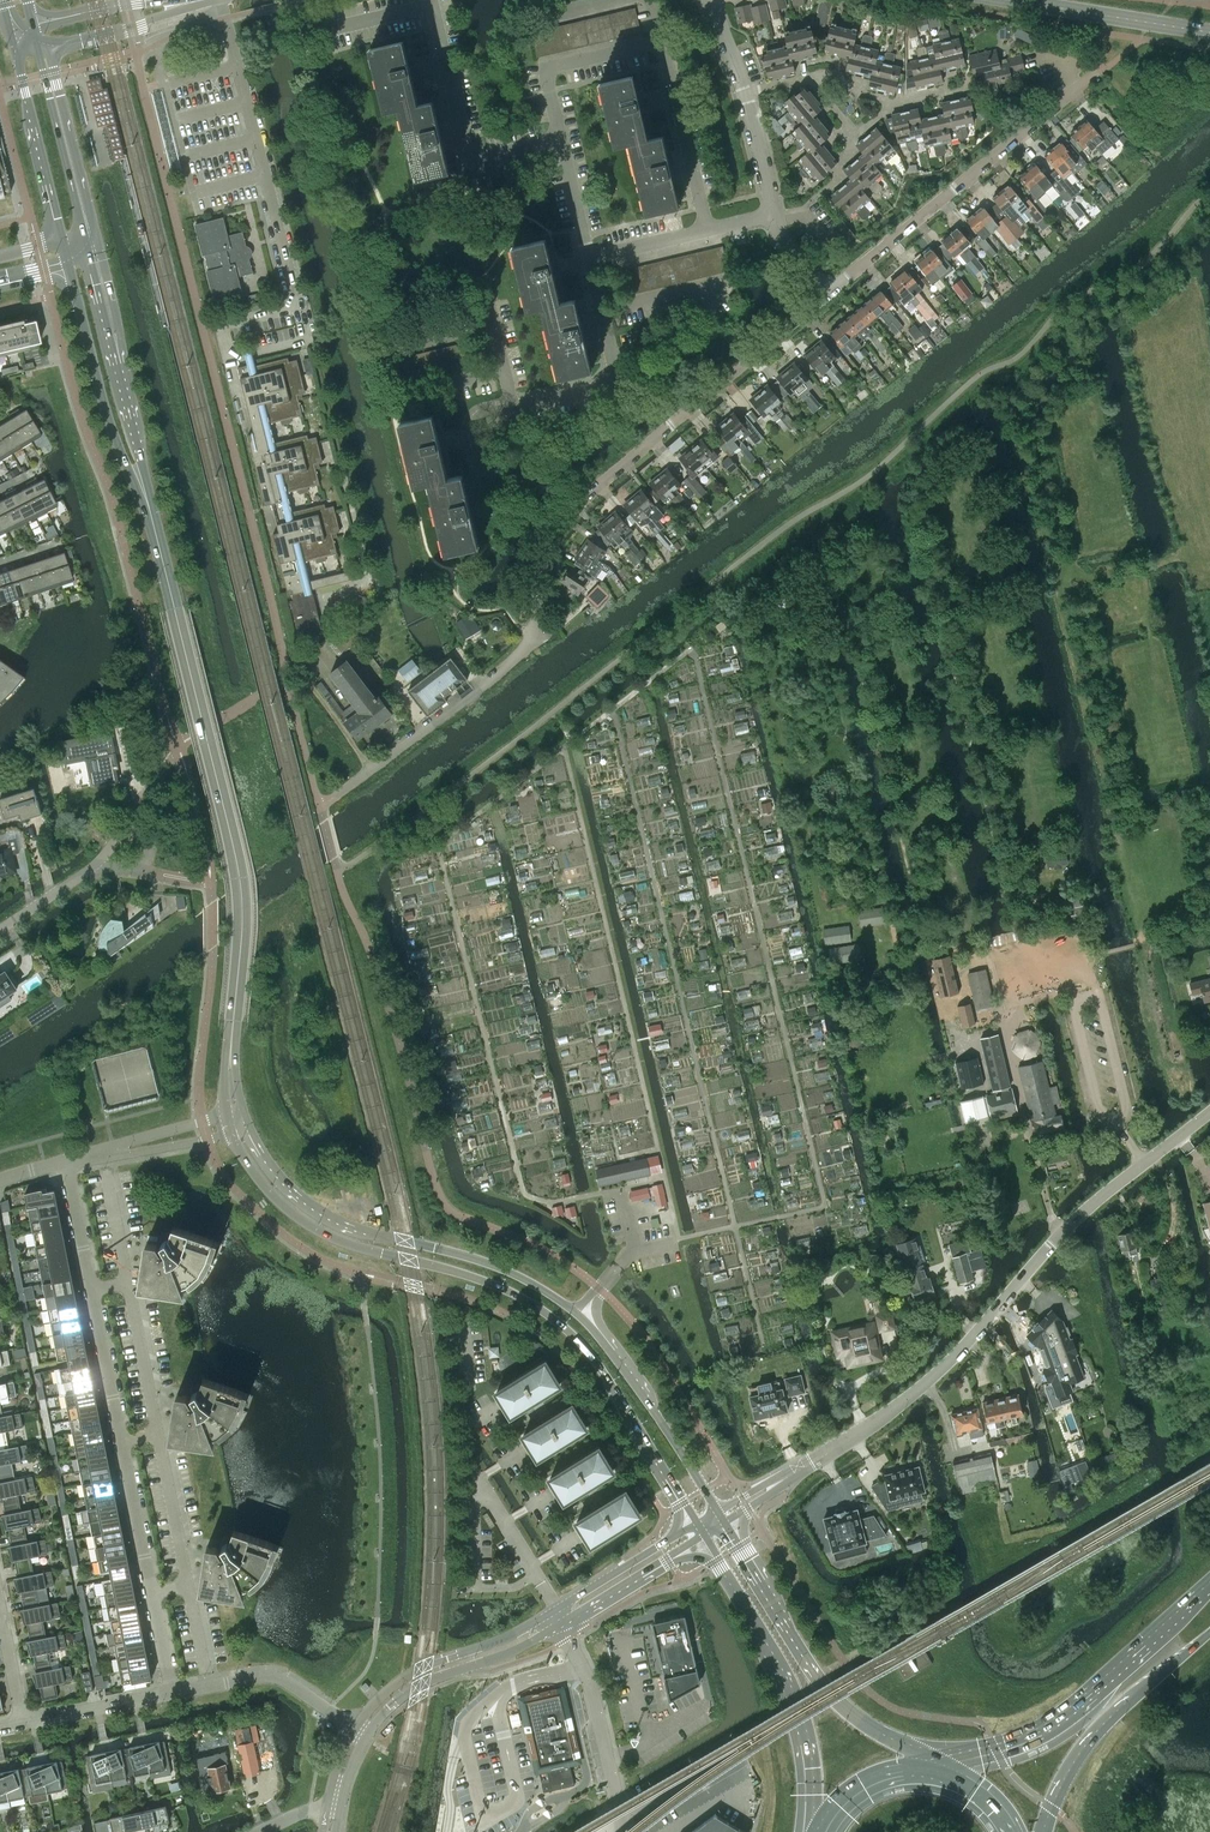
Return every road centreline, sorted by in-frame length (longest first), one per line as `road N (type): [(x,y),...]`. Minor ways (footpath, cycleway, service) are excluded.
road 1 (residential): [(319,807),(524,649),(550,542),(575,506),(828,291)]
road 2 (secondary): [(719,1511),(630,1377),(578,1315),(497,1267),(328,1216),(274,1174),(241,1121)]
road 3 (secondary): [(231,1132),(277,1204),(299,1221),(482,1280),(565,1329),(613,1386),(698,1524)]
road 4 (residential): [(69,1160),(172,1694)]
road 5 (unclassified): [(804,1466),(939,1370),(1076,1215),(1209,1108)]
road 6 (secondary): [(234,1020),(238,866),(174,608)]
road 7 (residential): [(329,28),(433,4),(471,159),(560,138)]
road 8 (residential): [(491,500),(475,432),(481,417),(593,390),(614,377),(589,258)]
road 9 (residential): [(828,291),(1097,72)]
road 10 (primary): [(1209,1583),(1037,1730),(946,1762)]
road 11 (secondary): [(930,1759),(819,1681),(725,1522)]
road 12 (secondary): [(705,1535),(799,1696),(812,1769),(810,1828)]
road 13 (unclassified): [(226,17),(297,307)]
road 14 (secondary): [(71,268),(111,427),(153,523)]
road 15 (primary): [(1039,1831),(1098,1731),(1209,1631)]
road 16 (unclassified): [(553,1613),(418,1671),(353,1727)]
road 17 (unclassified): [(367,1739),(415,1689),(559,1626)]
road 18 (tertiary): [(1209,37),(989,1)]
road 19 (unclassified): [(625,1831),(595,1698),(559,1626)]
road 20 (secondary): [(99,250),(55,69),(66,44)]
road 21 (secondary): [(14,45),(64,240)]
road 22 (secondary): [(85,244),(38,51)]
road 23 (residential): [(707,230),(661,40)]
road 24 (residential): [(560,138),(550,67),(661,40)]
road 25 (unclassified): [(559,1626),(705,1535)]
road 26 (unclassified): [(698,1524),(553,1613)]
road 27 (secondary): [(128,401),(99,250)]
road 28 (residential): [(22,1723),(172,1694)]
road 29 (tertiary): [(66,44),(208,0)]
road 30 (primary): [(930,1759),(860,1772),(833,1793),(810,1828)]
road 31 (secondary): [(128,401),(90,263)]
road 32 (residential): [(106,1151),(231,1132)]
road 33 (residential): [(226,1115),(106,1151)]
road 34 (secondary): [(153,523),(128,401)]
road 35 (residential): [(774,214),(745,93)]
road 36 (tertiary): [(153,0),(32,25)]
road 37 (residential): [(589,258),(560,138)]
road 38 (residential): [(589,258),(707,230)]
road 39 (residential): [(812,78),(856,130),(896,102)]

